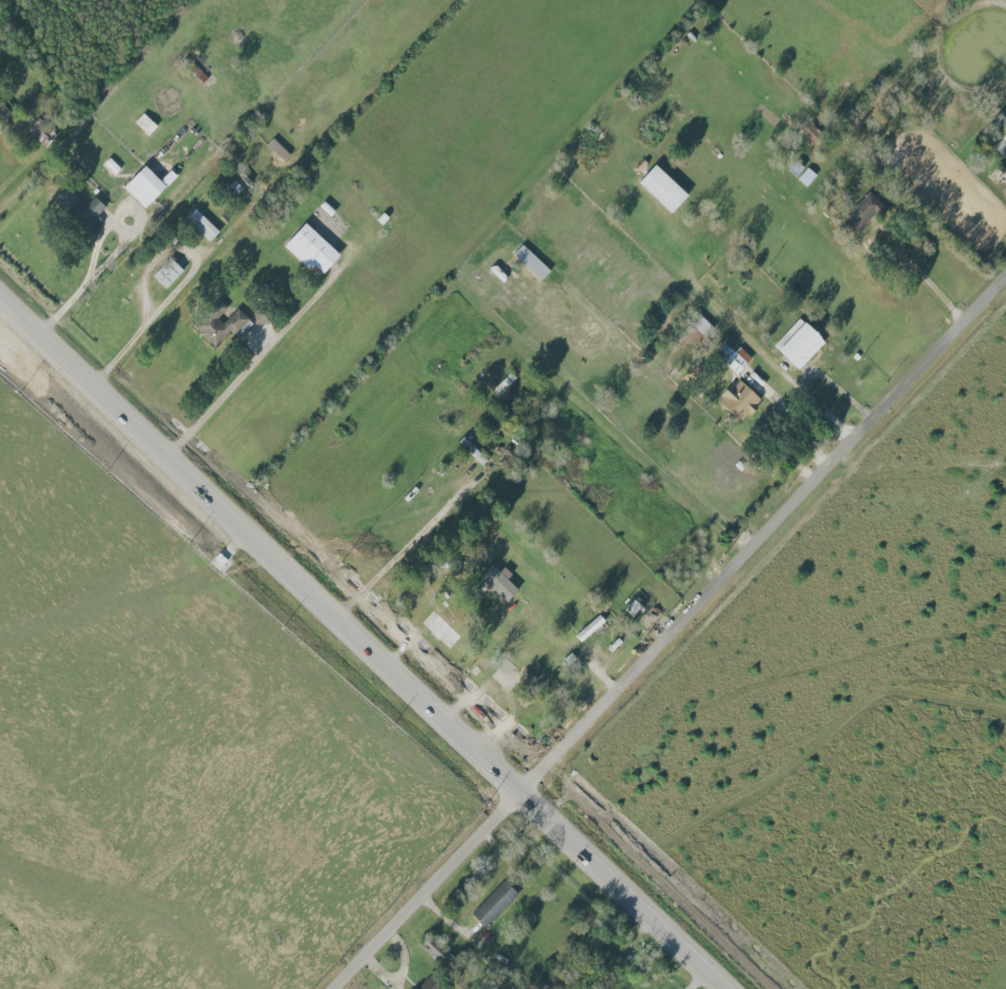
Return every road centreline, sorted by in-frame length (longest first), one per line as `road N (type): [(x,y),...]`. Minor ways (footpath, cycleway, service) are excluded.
road 1 (primary): [(732,988),(0,299)]
road 2 (residential): [(524,788),(1005,279)]
road 3 (residential): [(334,988),(524,788)]

